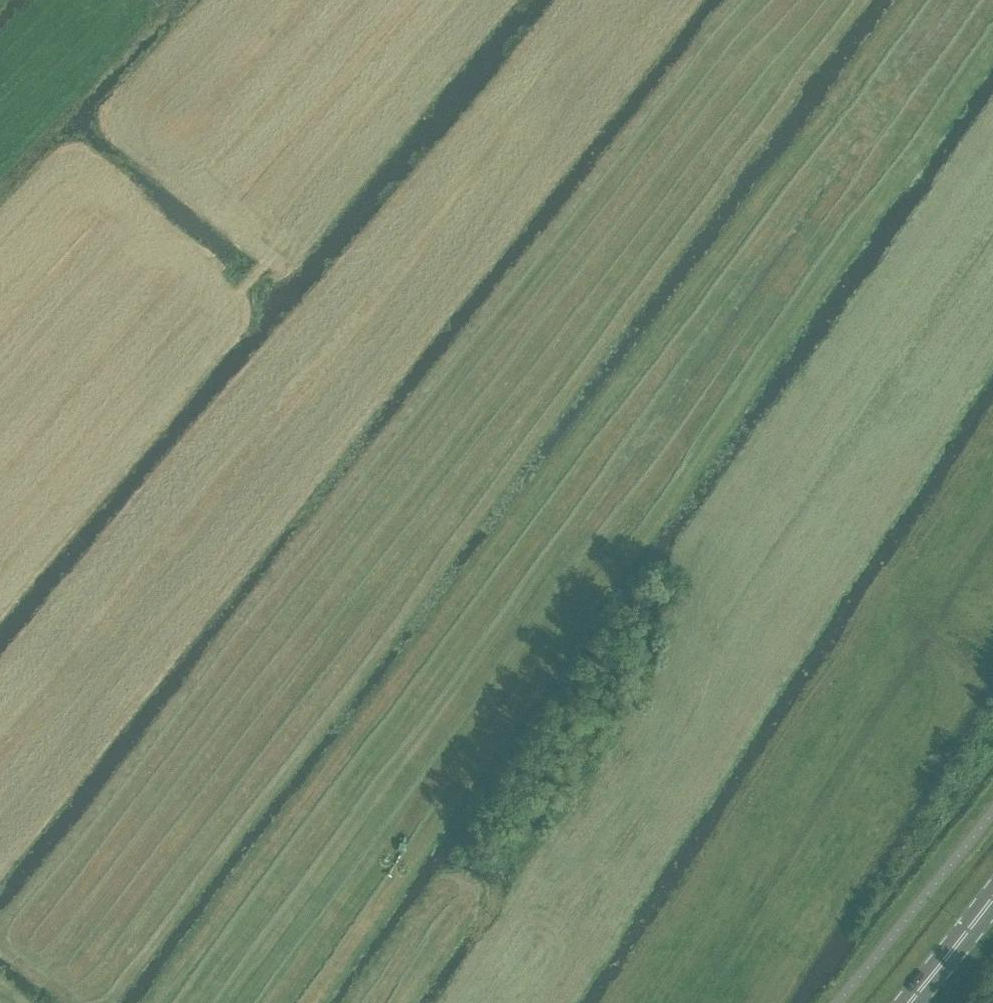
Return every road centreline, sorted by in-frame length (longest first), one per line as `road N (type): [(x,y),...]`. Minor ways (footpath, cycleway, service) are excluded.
road 1 (primary): [(992,897),(909,1002)]

